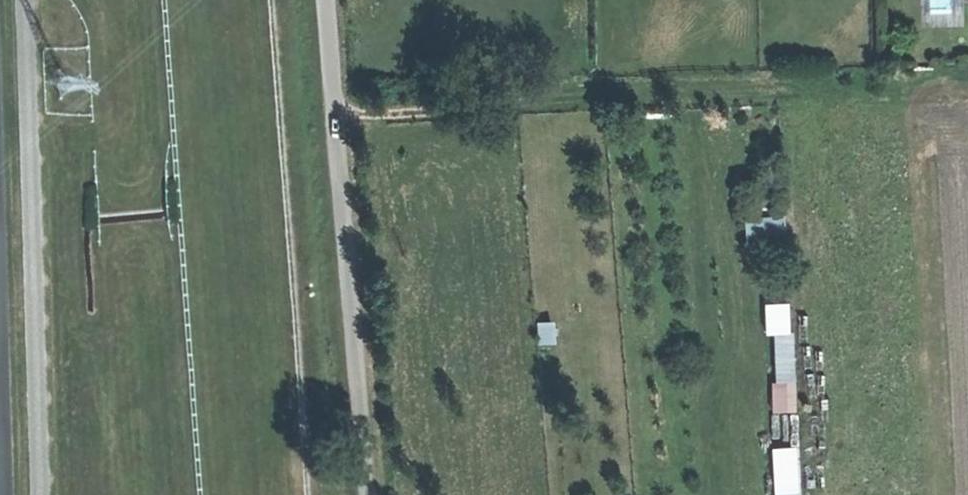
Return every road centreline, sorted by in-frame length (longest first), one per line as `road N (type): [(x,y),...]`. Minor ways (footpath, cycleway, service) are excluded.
road 1 (track): [(370,494),(331,86)]

